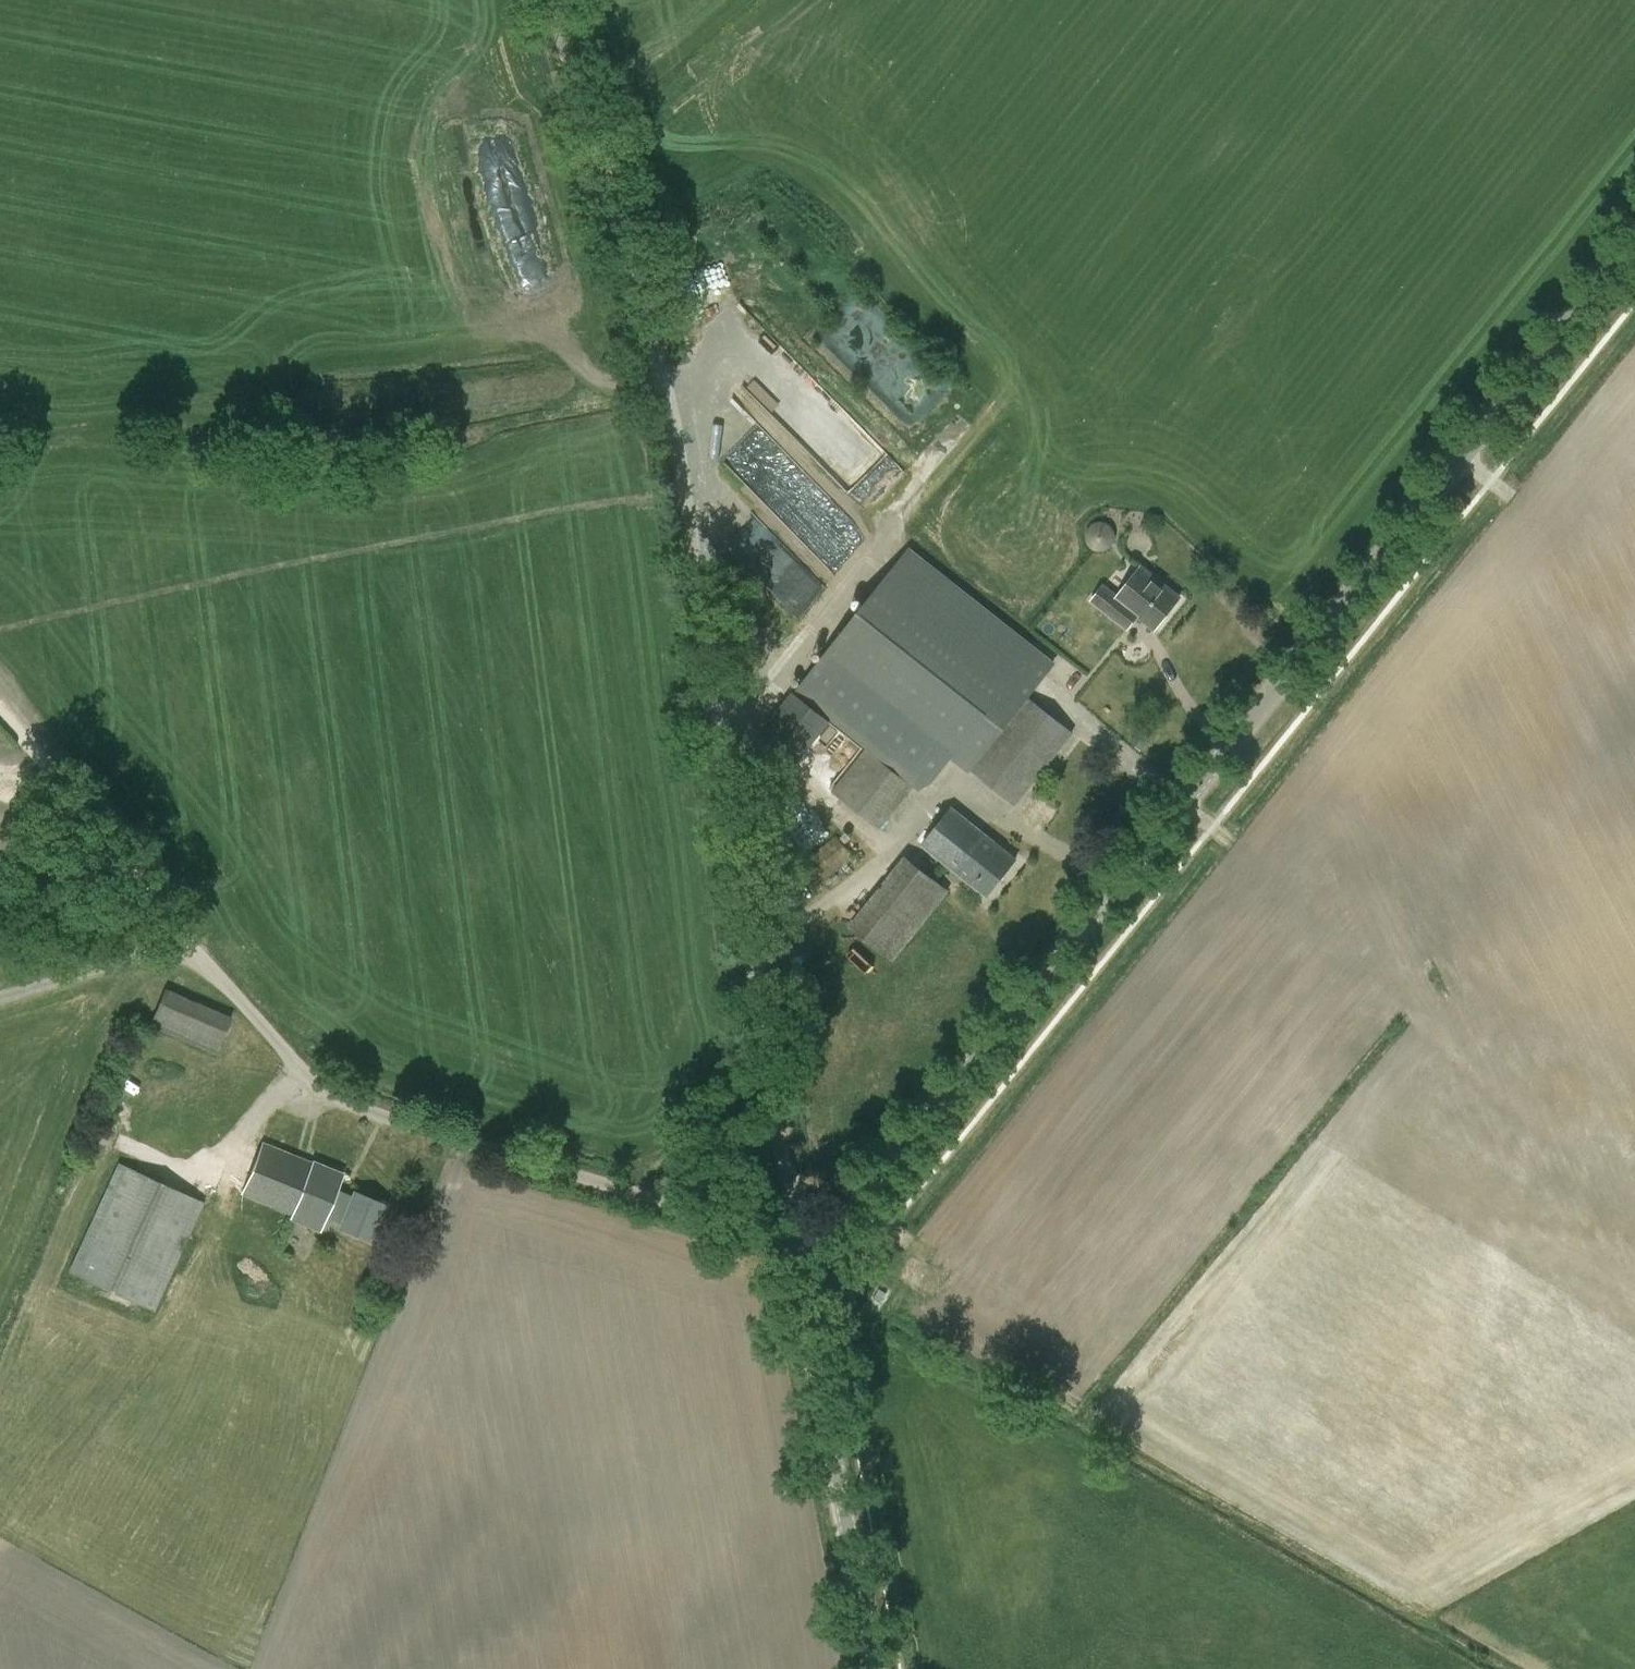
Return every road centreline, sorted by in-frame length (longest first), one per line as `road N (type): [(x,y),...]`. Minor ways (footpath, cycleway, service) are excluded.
road 1 (secondary): [(857,1202),(1634,241)]
road 2 (unclassified): [(788,1181),(674,431),(552,0)]
road 3 (track): [(0,1542),(178,1308),(228,1203),(249,1134)]
road 4 (secondary): [(876,1668),(812,1333),(808,1288),(818,1246)]

